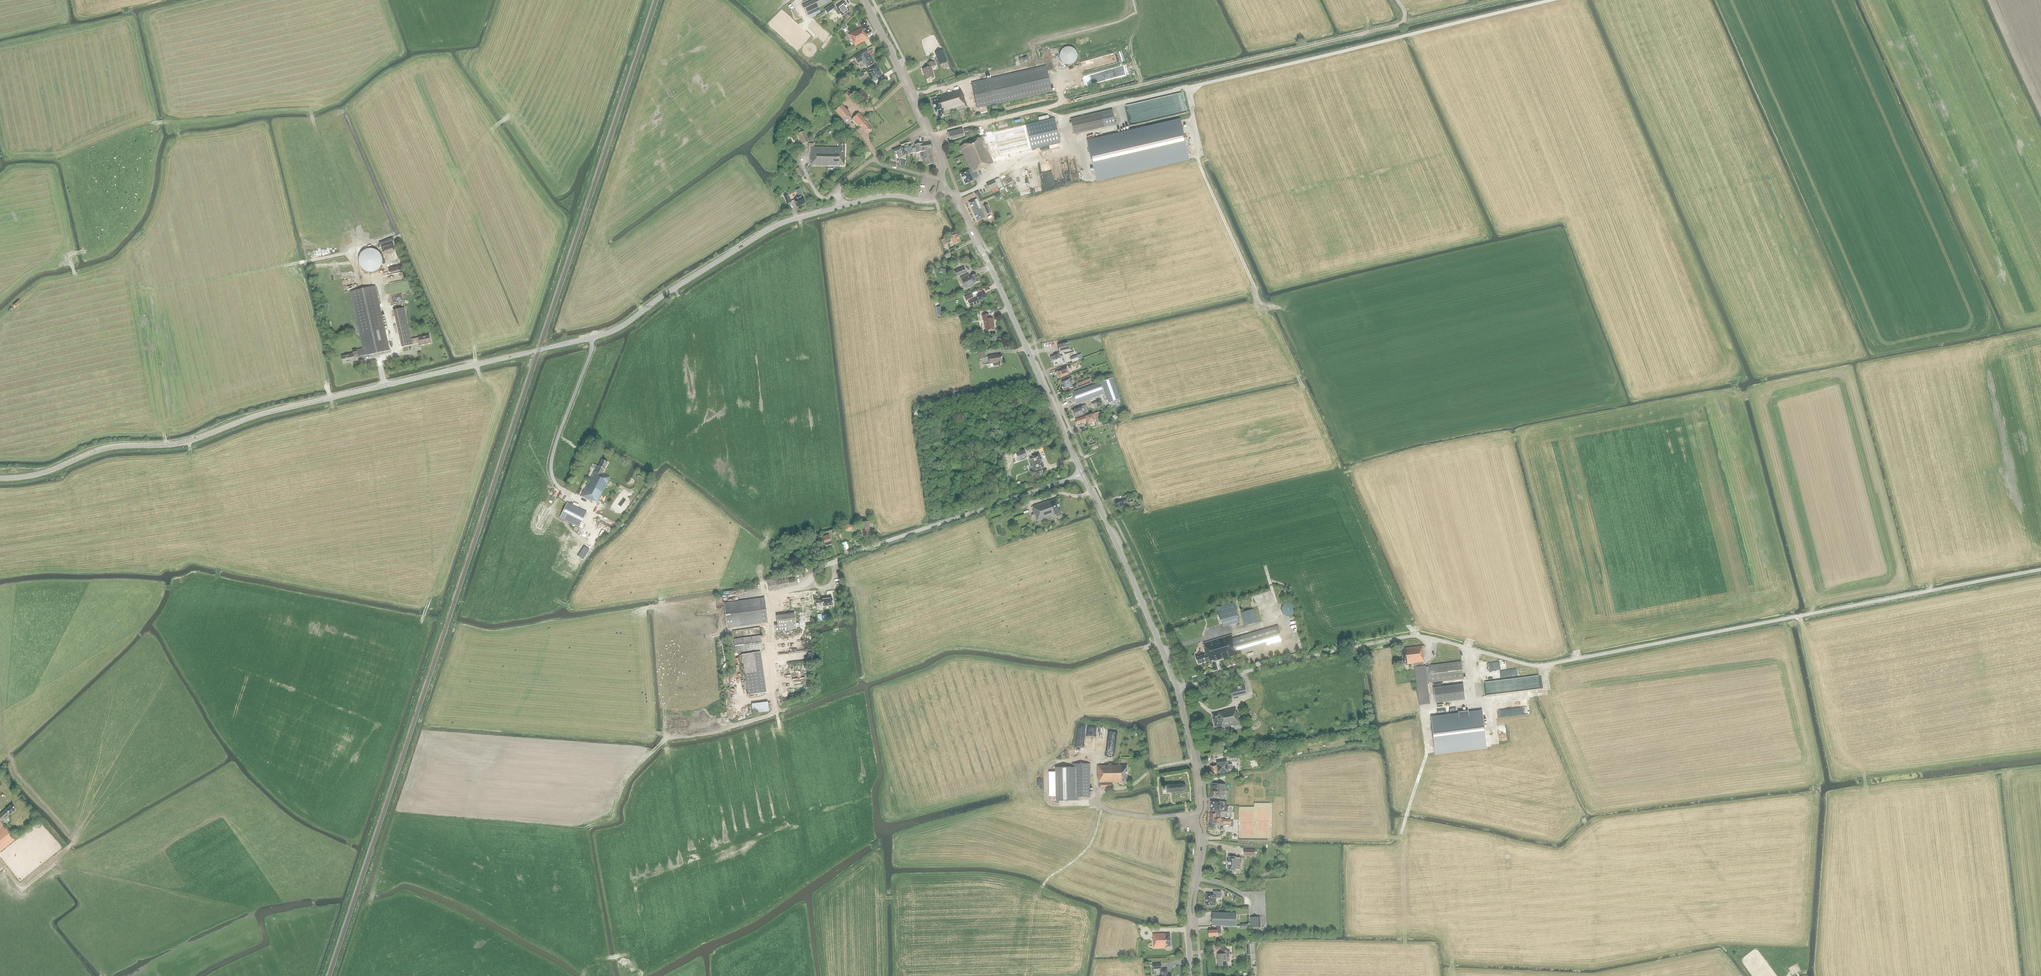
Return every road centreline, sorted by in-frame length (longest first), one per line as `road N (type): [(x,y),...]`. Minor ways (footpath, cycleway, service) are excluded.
road 1 (tertiary): [(0,478),(41,473),(110,447),(188,441),(274,411),(604,334),(779,224),(880,196),(948,192)]
road 2 (secondary): [(1191,975),(1200,800),(1177,688),(990,267),(948,192)]
road 3 (track): [(1544,665),(2040,570)]
road 4 (track): [(1062,117),(1551,0)]
road 5 (track): [(1062,102),(1404,23),(1398,0)]
road 6 (track): [(1277,306),(1260,301),(1199,162),(1187,87)]
road 7 (secondary): [(948,192),(935,141),(865,0)]
road 8 (track): [(353,252),(361,283),(377,279),(400,354)]
road 9 (track): [(777,712),(699,734),(655,734)]

